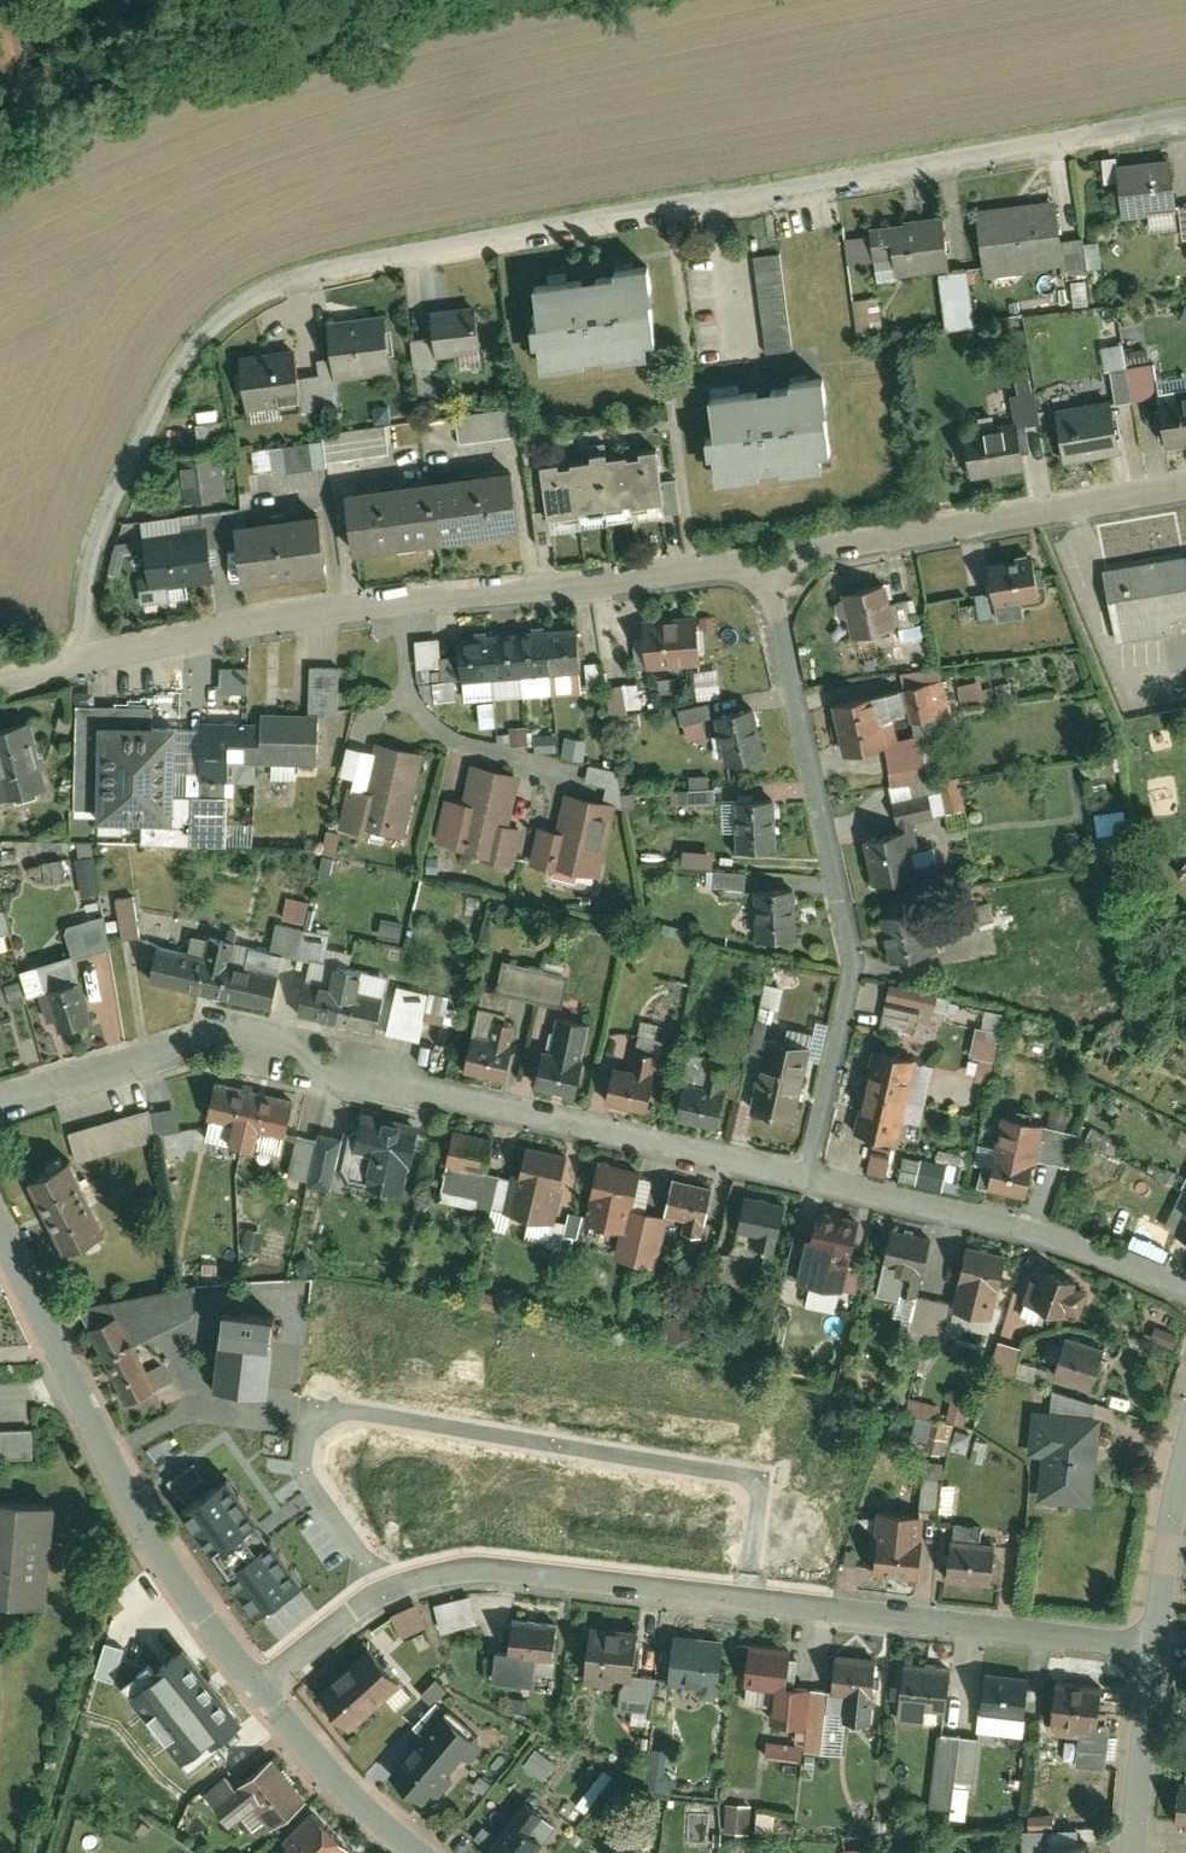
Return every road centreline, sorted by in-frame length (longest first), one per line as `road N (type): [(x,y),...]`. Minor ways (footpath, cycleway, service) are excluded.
road 1 (residential): [(1185,117),(341,268),(273,289),(189,362),(151,430),(103,544),(79,658)]
road 2 (residential): [(0,1107),(189,1049),(241,1049),(807,1176)]
road 3 (residential): [(751,1603),(759,1480),(353,1413),(332,1417),(314,1429),(307,1480),(390,1592)]
road 4 (residential): [(759,564),(399,604),(79,658)]
road 5 (residential): [(807,1176),(847,997),(847,944),(759,564)]
road 6 (residential): [(759,564),(1185,488)]
road 7 (residential): [(807,1176),(1038,1233),(1185,1294)]
road 8 (residential): [(751,1603),(1140,1648)]
road 9 (residential): [(390,1592),(426,1577),(491,1573),(751,1603)]
road 10 (residential): [(266,1689),(197,1608),(79,1391)]
road 11 (track): [(46,1852),(109,1670),(143,1517)]
road 12 (residential): [(425,1852),(374,1812),(266,1689)]
road 13 (residential): [(1140,1648),(1185,1437)]
road 14 (residential): [(1126,1852),(1140,1648)]
road 15 (residential): [(79,1391),(0,1235)]
road 16 (residential): [(266,1689),(366,1602),(390,1592)]

